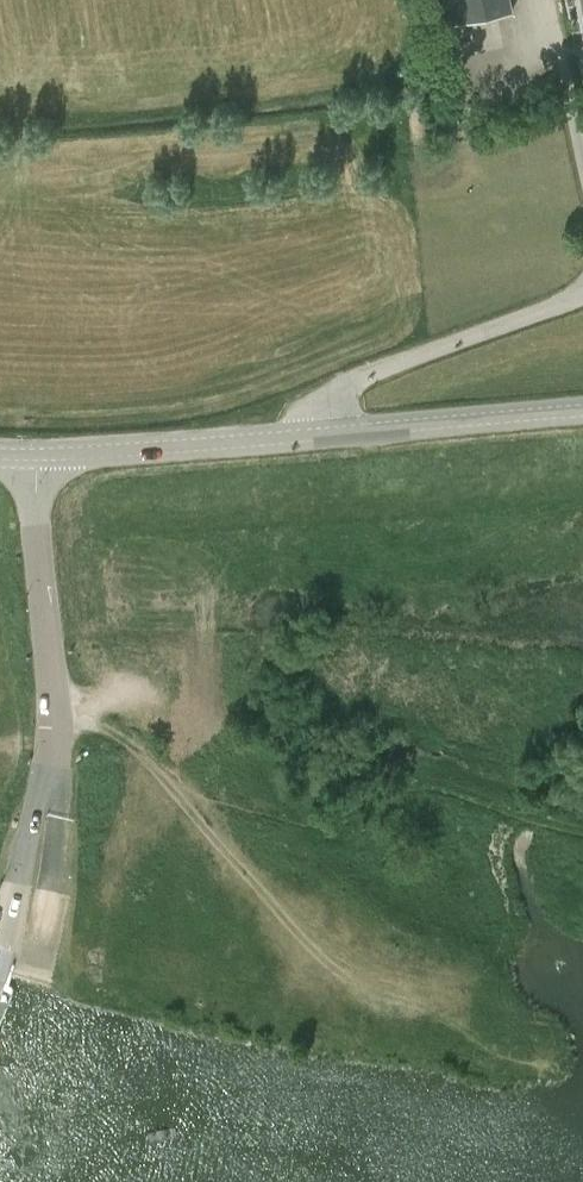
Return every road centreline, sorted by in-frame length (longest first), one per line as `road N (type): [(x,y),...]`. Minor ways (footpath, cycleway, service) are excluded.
road 1 (tertiary): [(0,964),(59,722),(33,457)]
road 2 (track): [(59,722),(100,726),(153,761),(285,917),(362,985),(437,1001)]
road 3 (unclassified): [(325,434),(330,407),(359,382),(582,295)]
road 4 (tertiary): [(33,457),(325,434)]
road 5 (tertiary): [(582,411),(325,434)]

